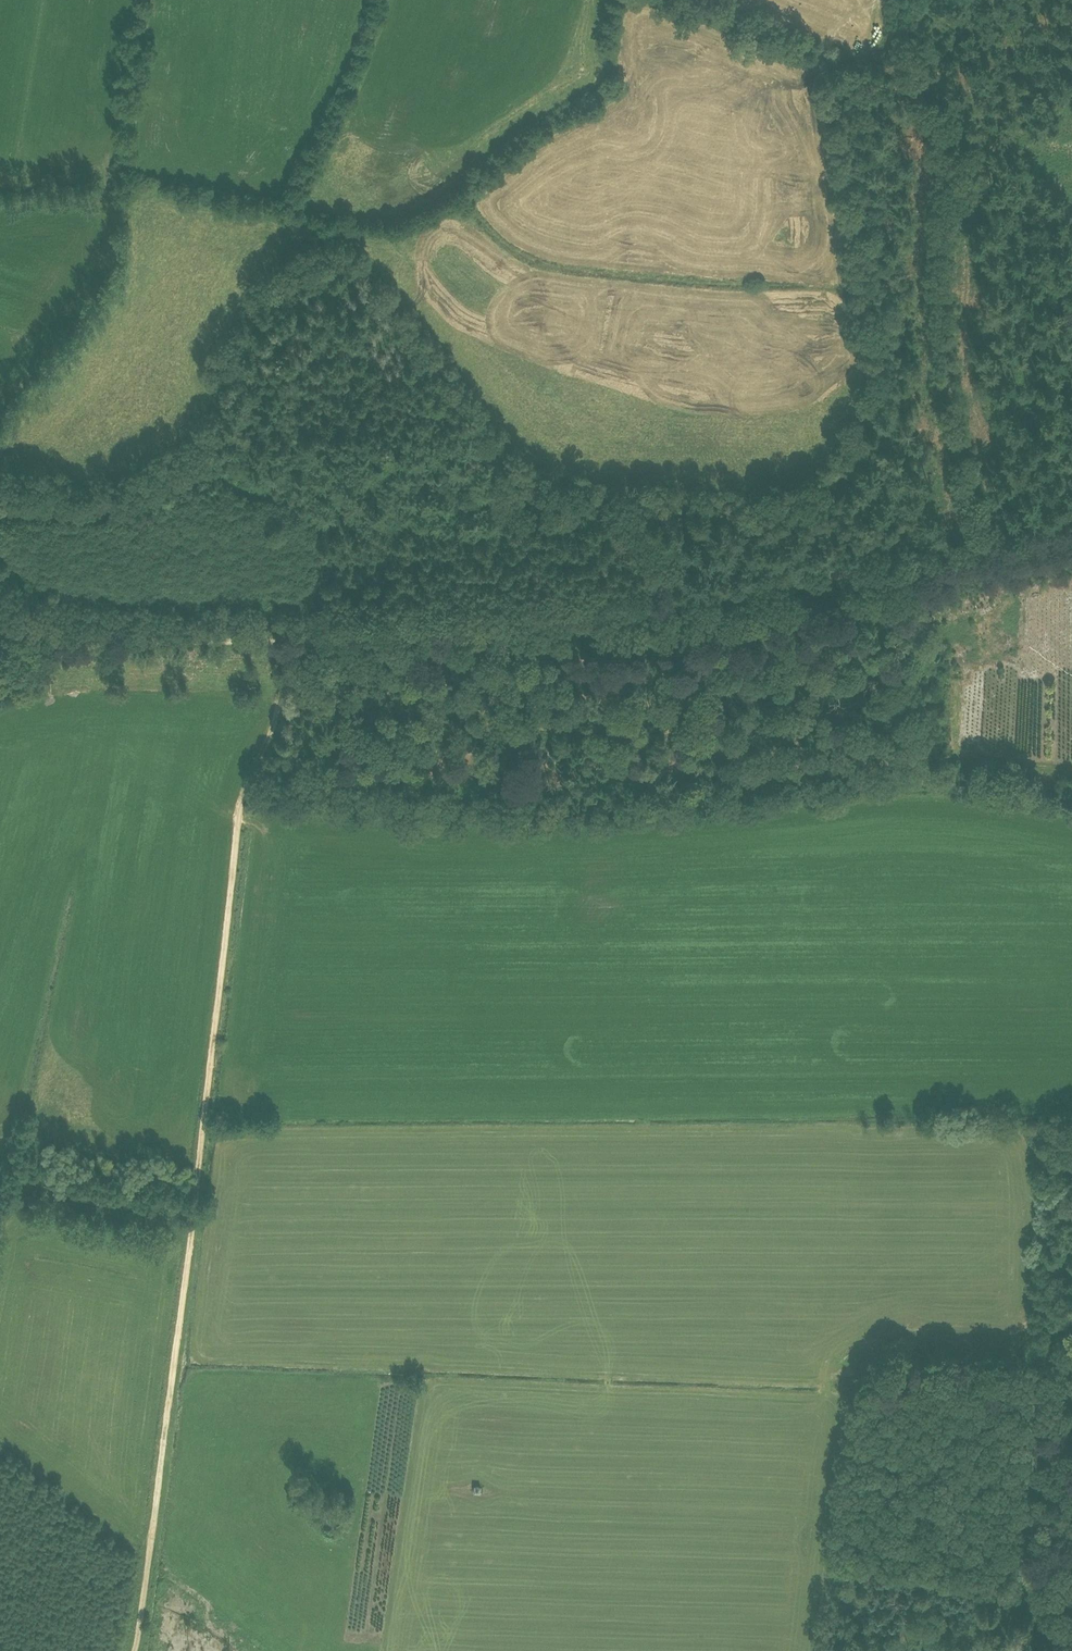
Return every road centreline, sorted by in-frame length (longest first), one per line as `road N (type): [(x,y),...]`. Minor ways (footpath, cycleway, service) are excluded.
road 1 (track): [(1071,532),(592,599),(61,649),(44,669),(0,687)]
road 2 (track): [(134,1650),(252,751),(295,676),(294,626)]
road 3 (track): [(989,544),(941,323),(937,98),(885,3)]
road 4 (track): [(940,122),(961,125),(989,152),(1071,272)]

